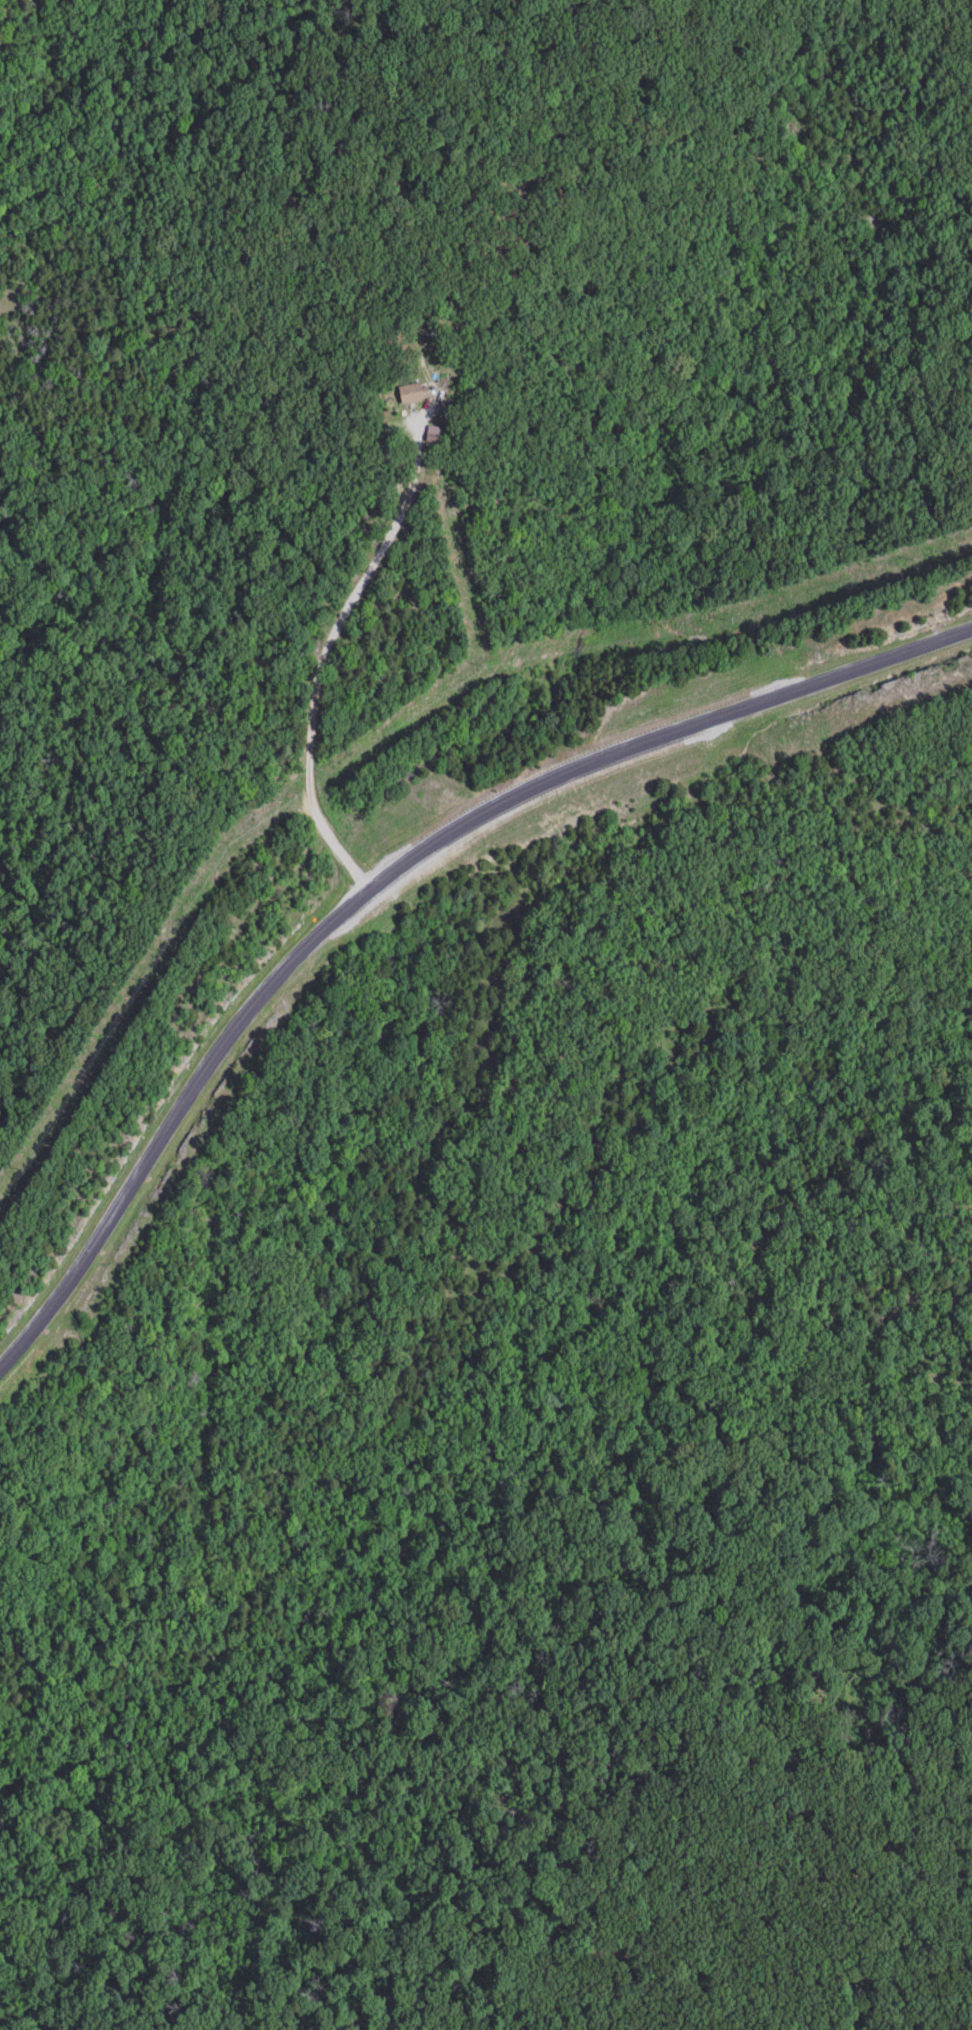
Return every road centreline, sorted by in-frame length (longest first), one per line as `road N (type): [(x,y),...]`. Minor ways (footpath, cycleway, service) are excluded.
road 1 (secondary): [(0,1360),(65,1289),(227,1036),(302,945),(371,885),(491,805),(571,770),(971,628)]

